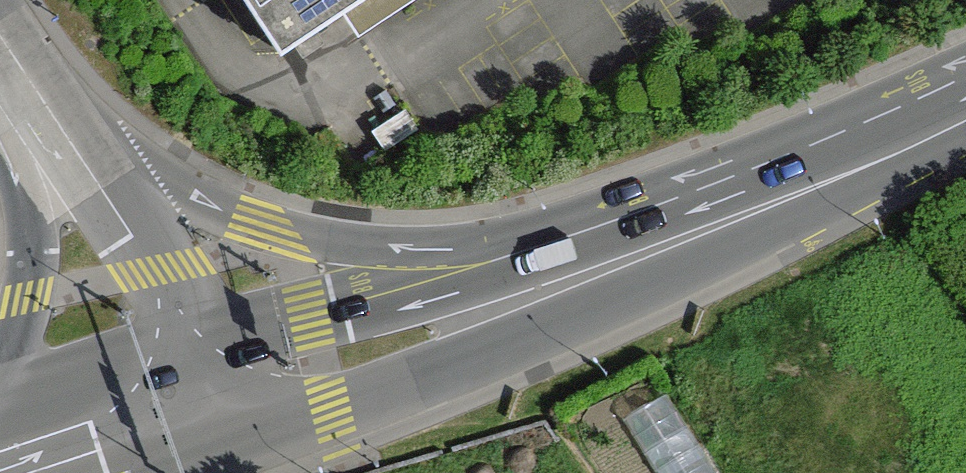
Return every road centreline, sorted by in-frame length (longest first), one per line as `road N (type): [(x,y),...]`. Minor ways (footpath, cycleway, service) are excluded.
road 1 (tertiary): [(655,248),(380,248),(271,228),(163,186),(7,78)]
road 2 (secondary): [(655,248),(246,397)]
road 3 (tertiary): [(7,78),(246,397)]
road 4 (secondary): [(965,108),(655,248)]
road 5 (tertiary): [(7,78),(26,247),(0,382)]
road 6 (secondary): [(246,397),(16,472)]

